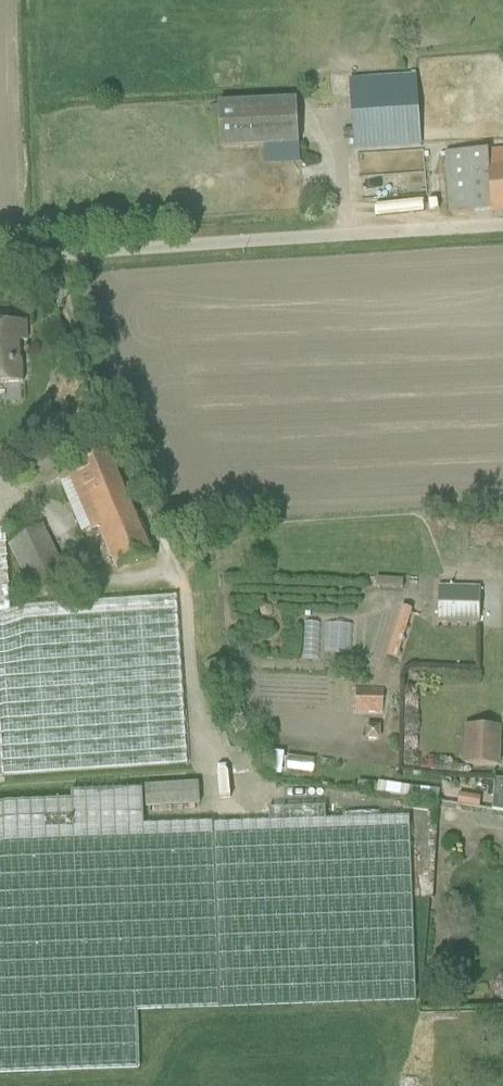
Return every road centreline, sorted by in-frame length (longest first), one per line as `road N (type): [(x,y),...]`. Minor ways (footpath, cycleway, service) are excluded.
road 1 (residential): [(0,261),(502,229)]

